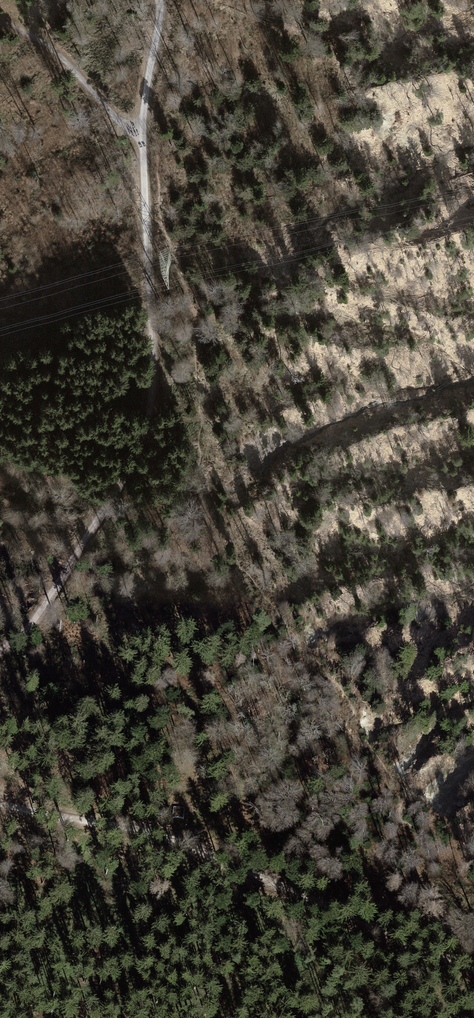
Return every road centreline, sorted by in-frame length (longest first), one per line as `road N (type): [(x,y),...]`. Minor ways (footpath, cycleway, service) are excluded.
road 1 (track): [(0,652),(47,600),(142,439),(152,351),(142,131),(160,0)]
road 2 (track): [(473,969),(190,846),(0,803)]
road 3 (track): [(142,131),(107,116),(45,44),(0,21)]

